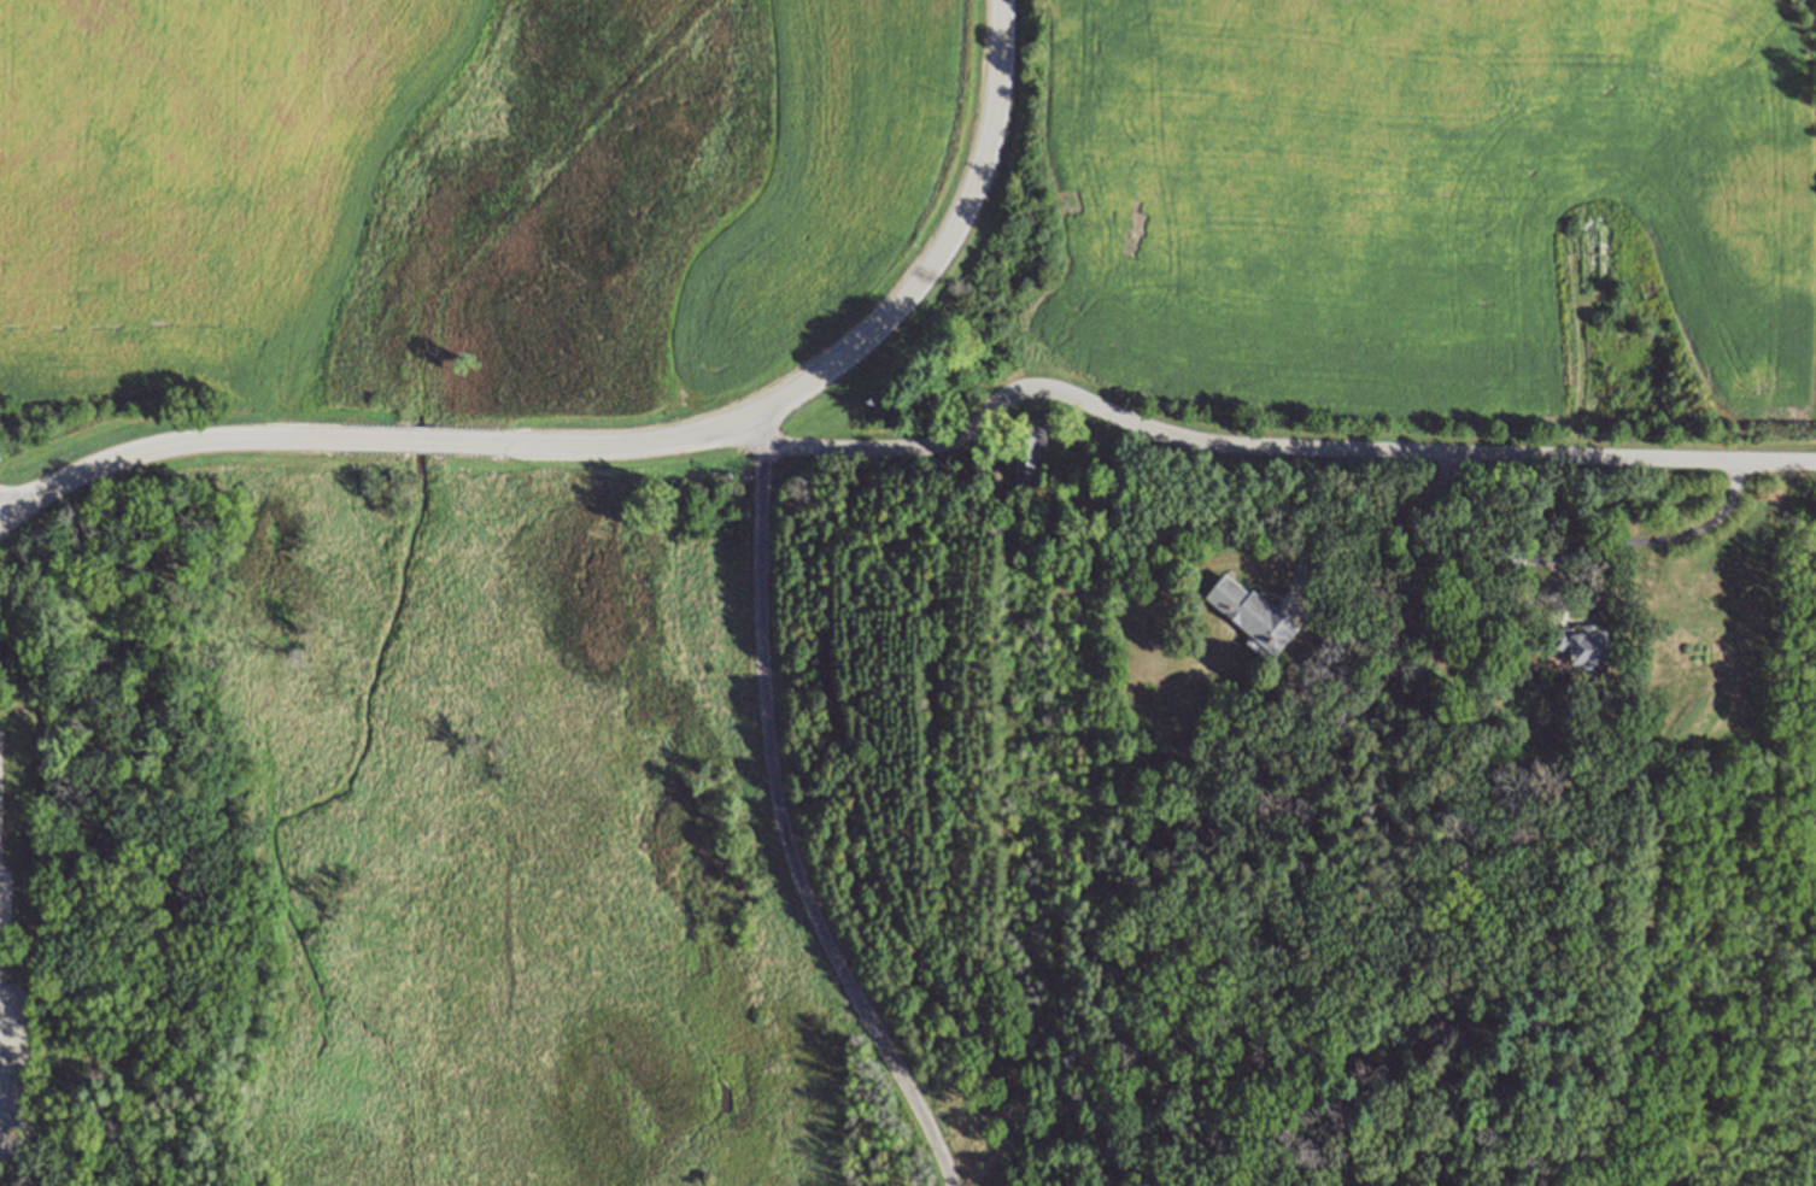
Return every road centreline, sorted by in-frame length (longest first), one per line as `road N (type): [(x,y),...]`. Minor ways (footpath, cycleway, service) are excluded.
road 1 (secondary): [(997,0),(990,124),(949,239),(877,329),(819,377),(756,413),(685,440),(640,446),(211,442),(134,456),(69,480),(0,522)]
road 2 (residential): [(1815,462),(1215,446),(1183,442),(1049,389),(1006,399),(955,439),(925,447),(781,447),(767,440),(756,413)]

